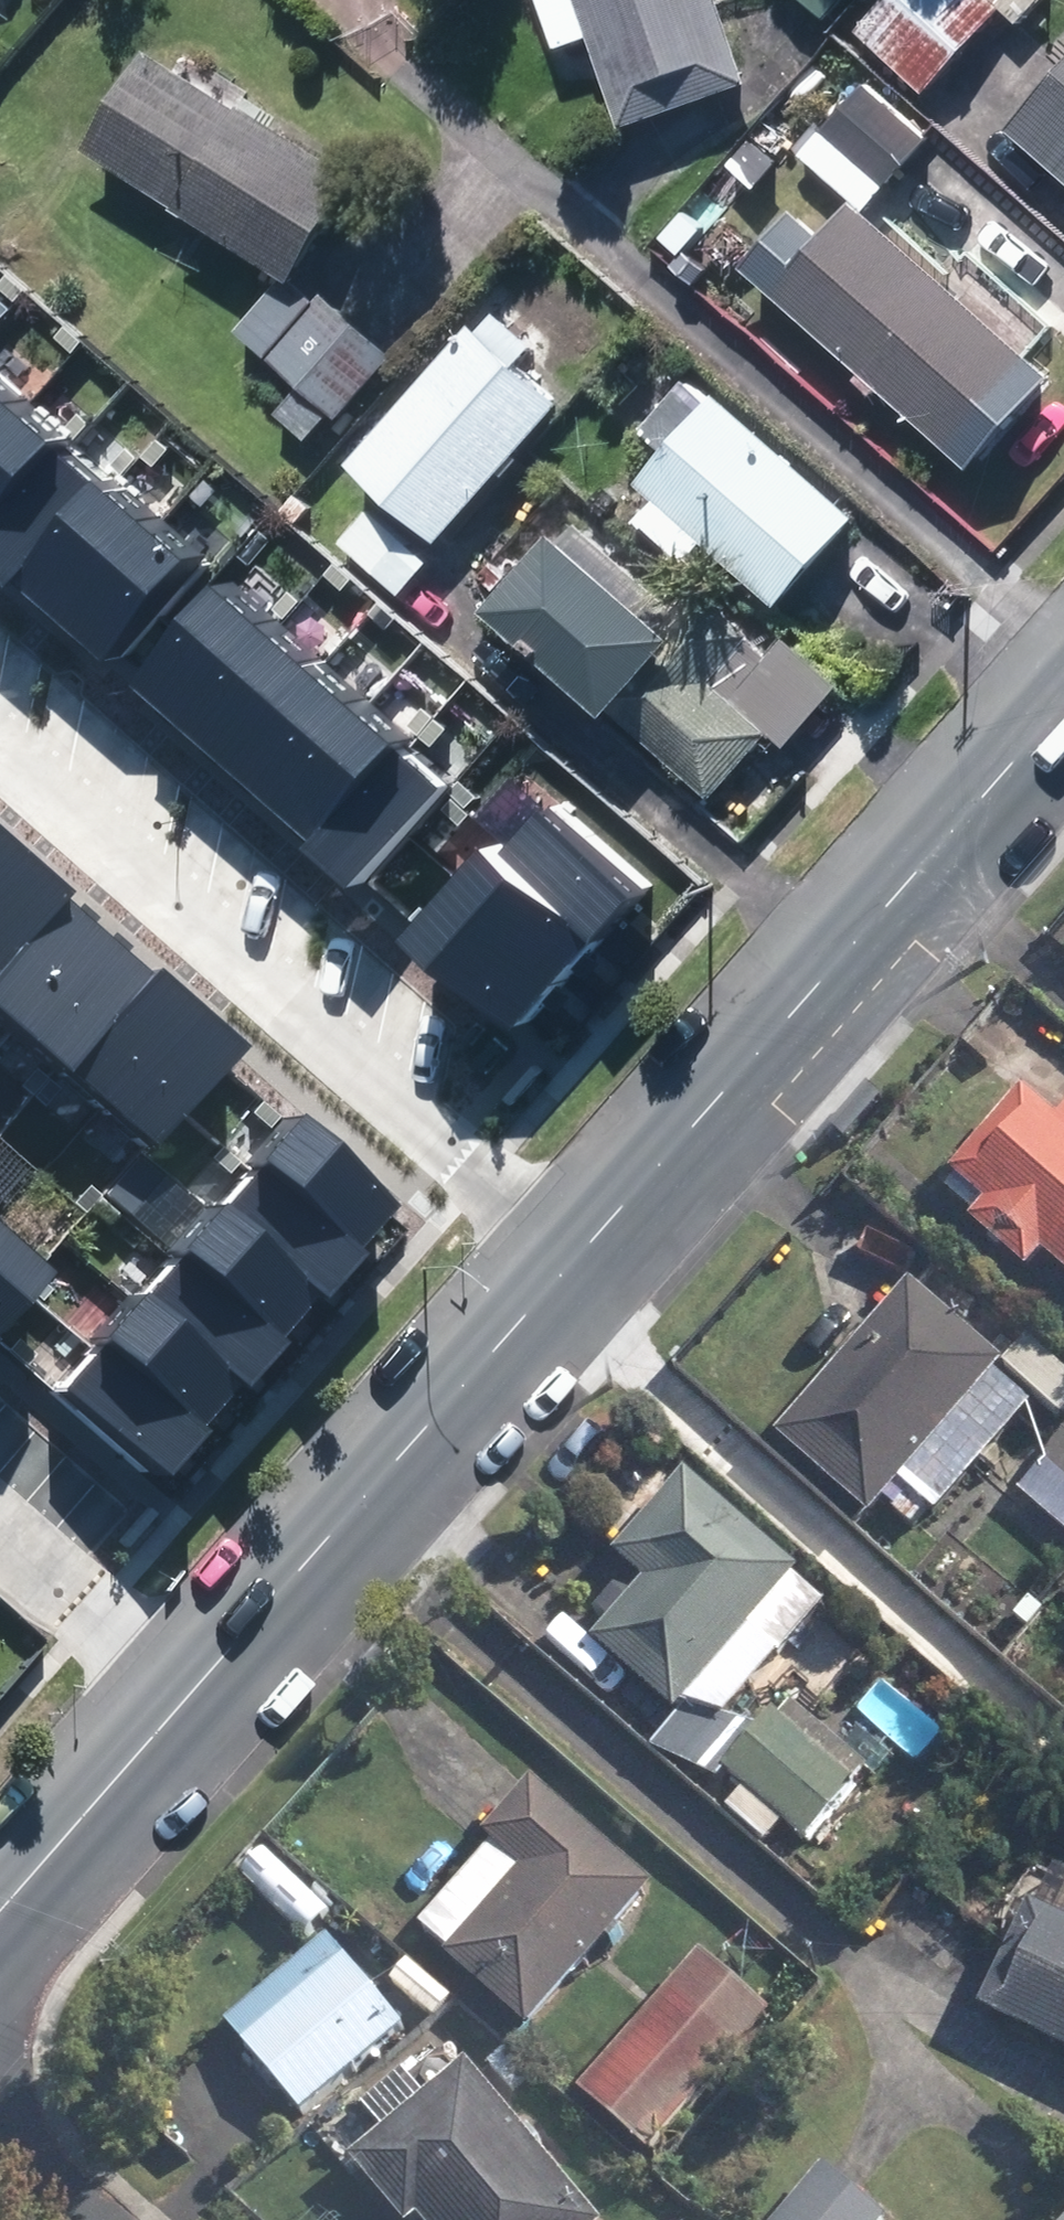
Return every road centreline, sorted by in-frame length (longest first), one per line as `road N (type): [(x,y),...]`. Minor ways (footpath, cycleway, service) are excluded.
road 1 (residential): [(0,712),(493,1153),(598,1234)]
road 2 (secondary): [(1063,712),(598,1234)]
road 3 (secondary): [(598,1234),(189,1696)]
road 4 (secondary): [(189,1696),(0,1910)]
road 5 (residential): [(189,1696),(0,1533)]

